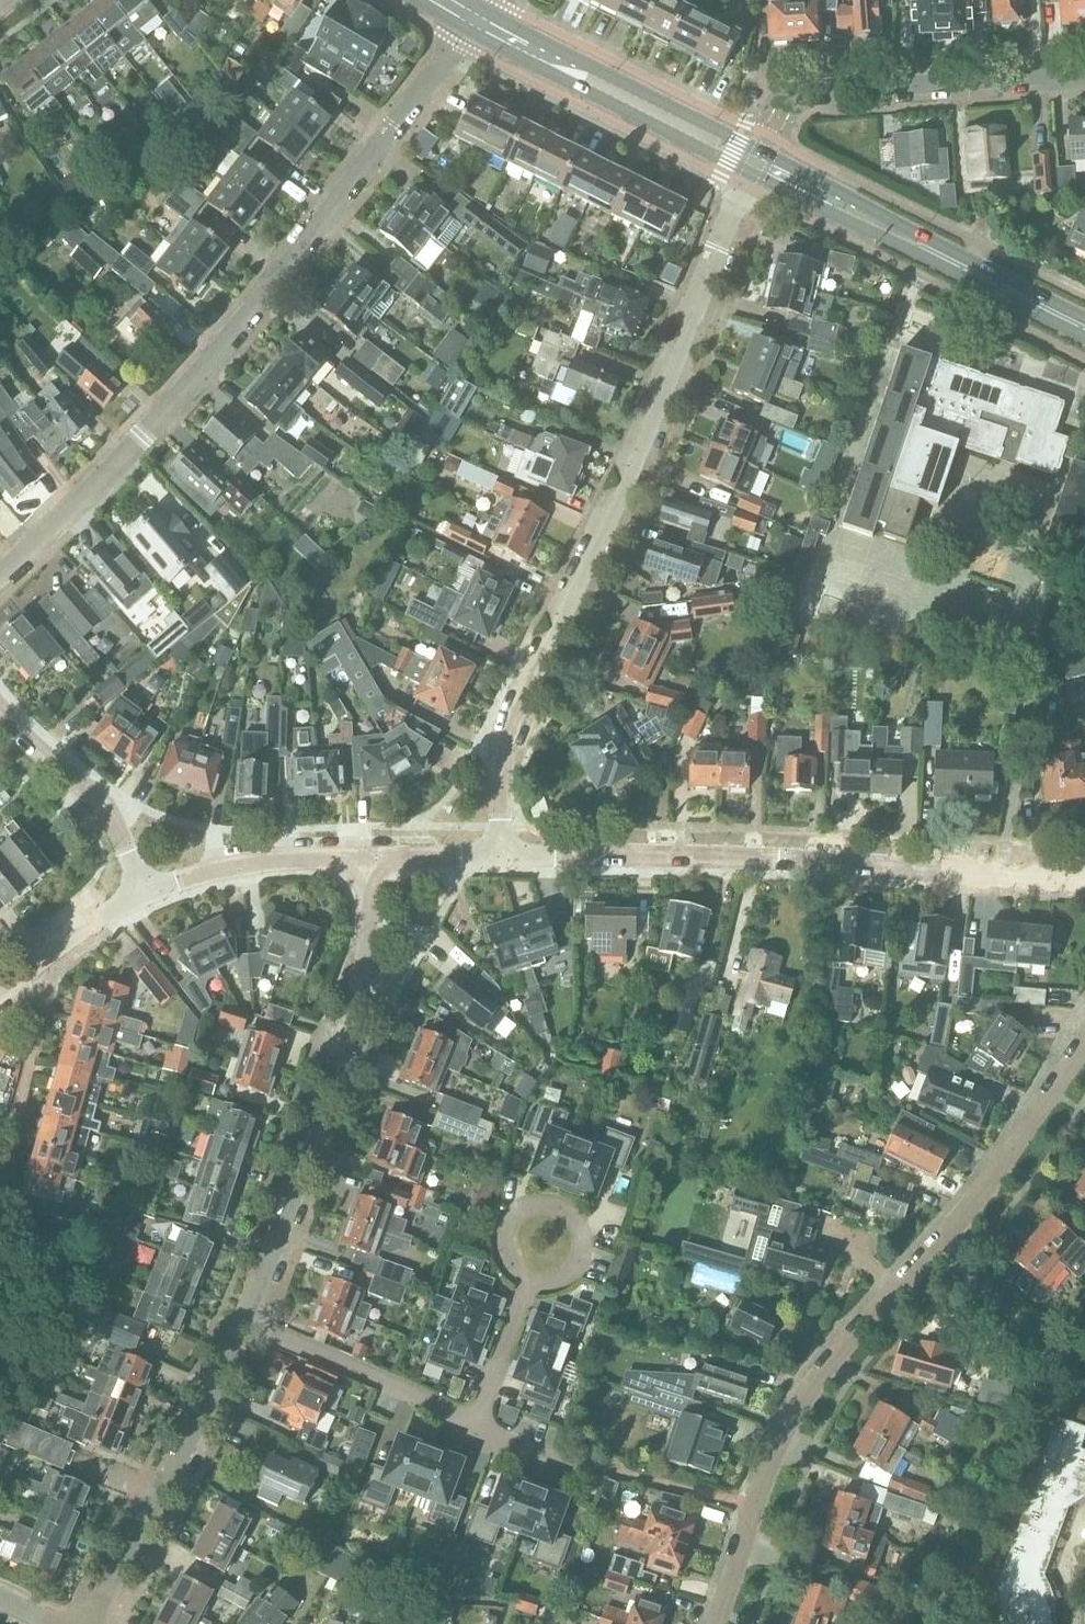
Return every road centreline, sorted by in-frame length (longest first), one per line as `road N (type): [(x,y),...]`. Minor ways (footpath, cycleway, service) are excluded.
road 1 (residential): [(0,583),(259,304),(466,32)]
road 2 (residential): [(501,856),(502,753),(619,499),(743,186)]
road 3 (residential): [(723,1623),(790,1414),(1038,1119),(1084,1048)]
road 4 (residential): [(1084,876),(501,856)]
road 5 (residential): [(243,1322),(362,958),(367,857)]
road 6 (primary): [(749,176),(1084,342)]
road 7 (primary): [(1084,318),(762,152)]
road 8 (residential): [(93,1623),(243,1322)]
road 9 (residential): [(770,135),(790,102),(1084,77)]
road 10 (primary): [(466,32),(749,176)]
road 11 (primary): [(762,152),(485,10)]
road 12 (residential): [(474,1431),(243,1322)]
road 13 (residential): [(149,886),(107,815),(0,722)]
road 14 (residential): [(367,857),(260,861),(149,886)]
road 15 (residential): [(0,994),(149,886)]
road 16 (residential): [(532,1282),(505,1256),(506,1231),(522,1211),(546,1205),(570,1216),(582,1251)]
road 17 (residential): [(474,1431),(532,1282)]
road 18 (residential): [(501,856),(367,857)]
road 19 (residential): [(598,1466),(474,1431)]

